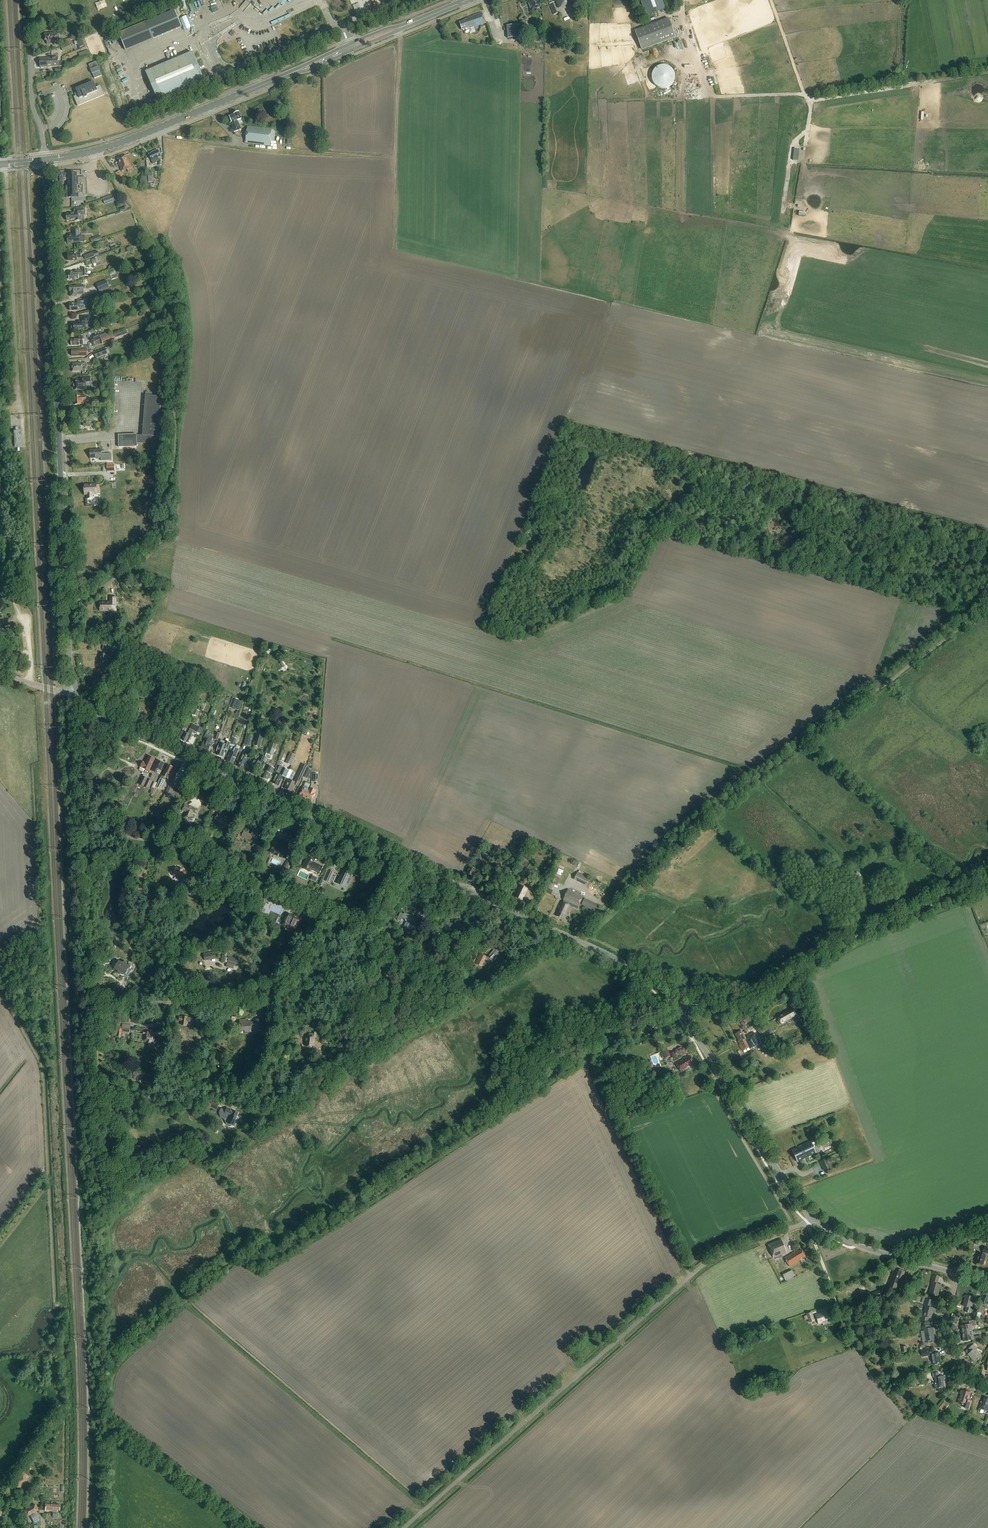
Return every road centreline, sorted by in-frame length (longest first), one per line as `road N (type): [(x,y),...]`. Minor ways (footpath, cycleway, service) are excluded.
road 1 (tertiary): [(681,1010),(604,953),(107,720),(76,687)]
road 2 (track): [(987,608),(708,815),(575,939)]
road 3 (track): [(101,158),(171,274),(179,336),(177,441),(158,543),(86,598),(60,606)]
road 4 (tertiary): [(76,687),(45,167)]
road 5 (unclassified): [(405,1527),(704,1265),(813,1217)]
road 6 (primary): [(45,160),(121,143),(469,0)]
road 7 (track): [(759,334),(793,234),(811,104),(771,0)]
road 8 (unclassified): [(681,1010),(758,1003),(868,930),(987,881)]
road 9 (track): [(94,1005),(102,1091),(211,1094),(246,1087),(262,1071),(277,992)]
road 10 (track): [(5,164),(25,440)]
road 11 (track): [(332,923),(159,841),(87,831)]
road 12 (track): [(277,992),(332,923),(367,927),(389,893),(466,924)]
road 13 (tertiary): [(813,1217),(681,1010)]
road 14 (track): [(94,1005),(277,992)]
road 15 (track): [(94,1005),(87,831)]
road 16 (tertiary): [(958,1274),(857,1245),(813,1217)]
road 17 (unclassified): [(44,153),(31,102),(26,0)]
road 18 (track): [(87,831),(72,781),(70,701)]
road 19 (residential): [(987,1382),(957,1361),(952,1346),(947,1317),(958,1274)]

